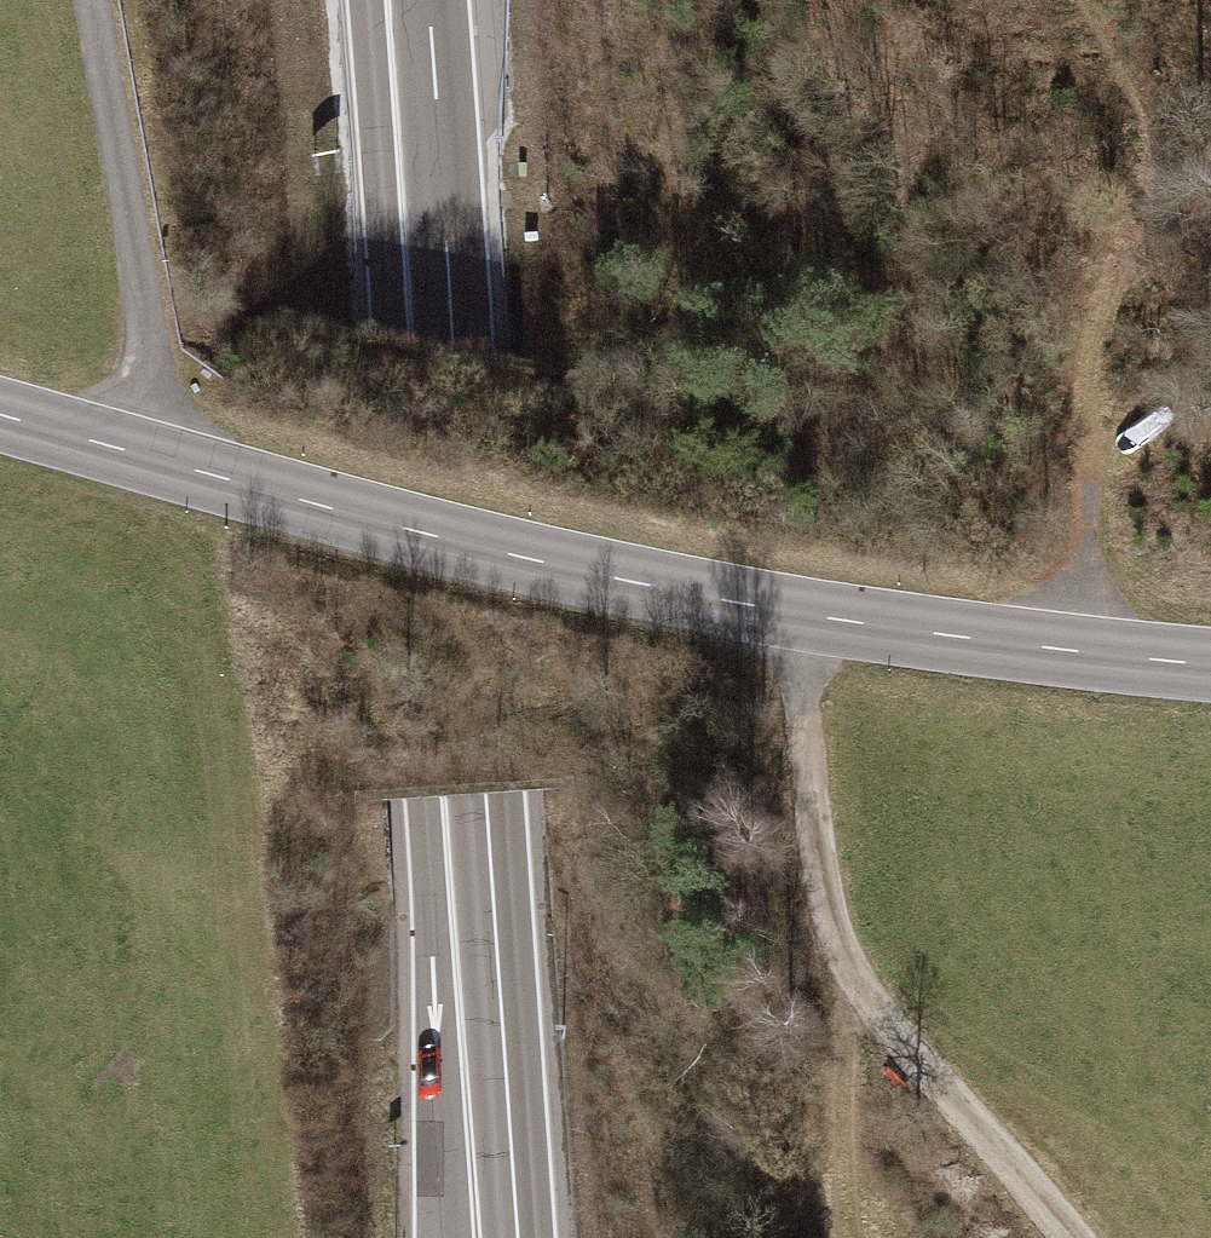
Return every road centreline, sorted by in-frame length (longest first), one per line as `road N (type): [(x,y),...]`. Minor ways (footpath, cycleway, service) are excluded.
road 1 (trunk): [(537,1237),(507,827),(418,0)]
road 2 (trunk): [(362,0),(429,828),(446,1237)]
road 3 (tertiary): [(1210,663),(1071,657),(799,617),(546,562),(0,416)]
road 4 (track): [(799,617),(826,887),(843,962),(880,1029),(926,1088),(1074,1237)]
road 5 (track): [(1074,0),(1137,249),(1071,657)]
road 6 (track): [(142,455),(156,375),(90,0)]

